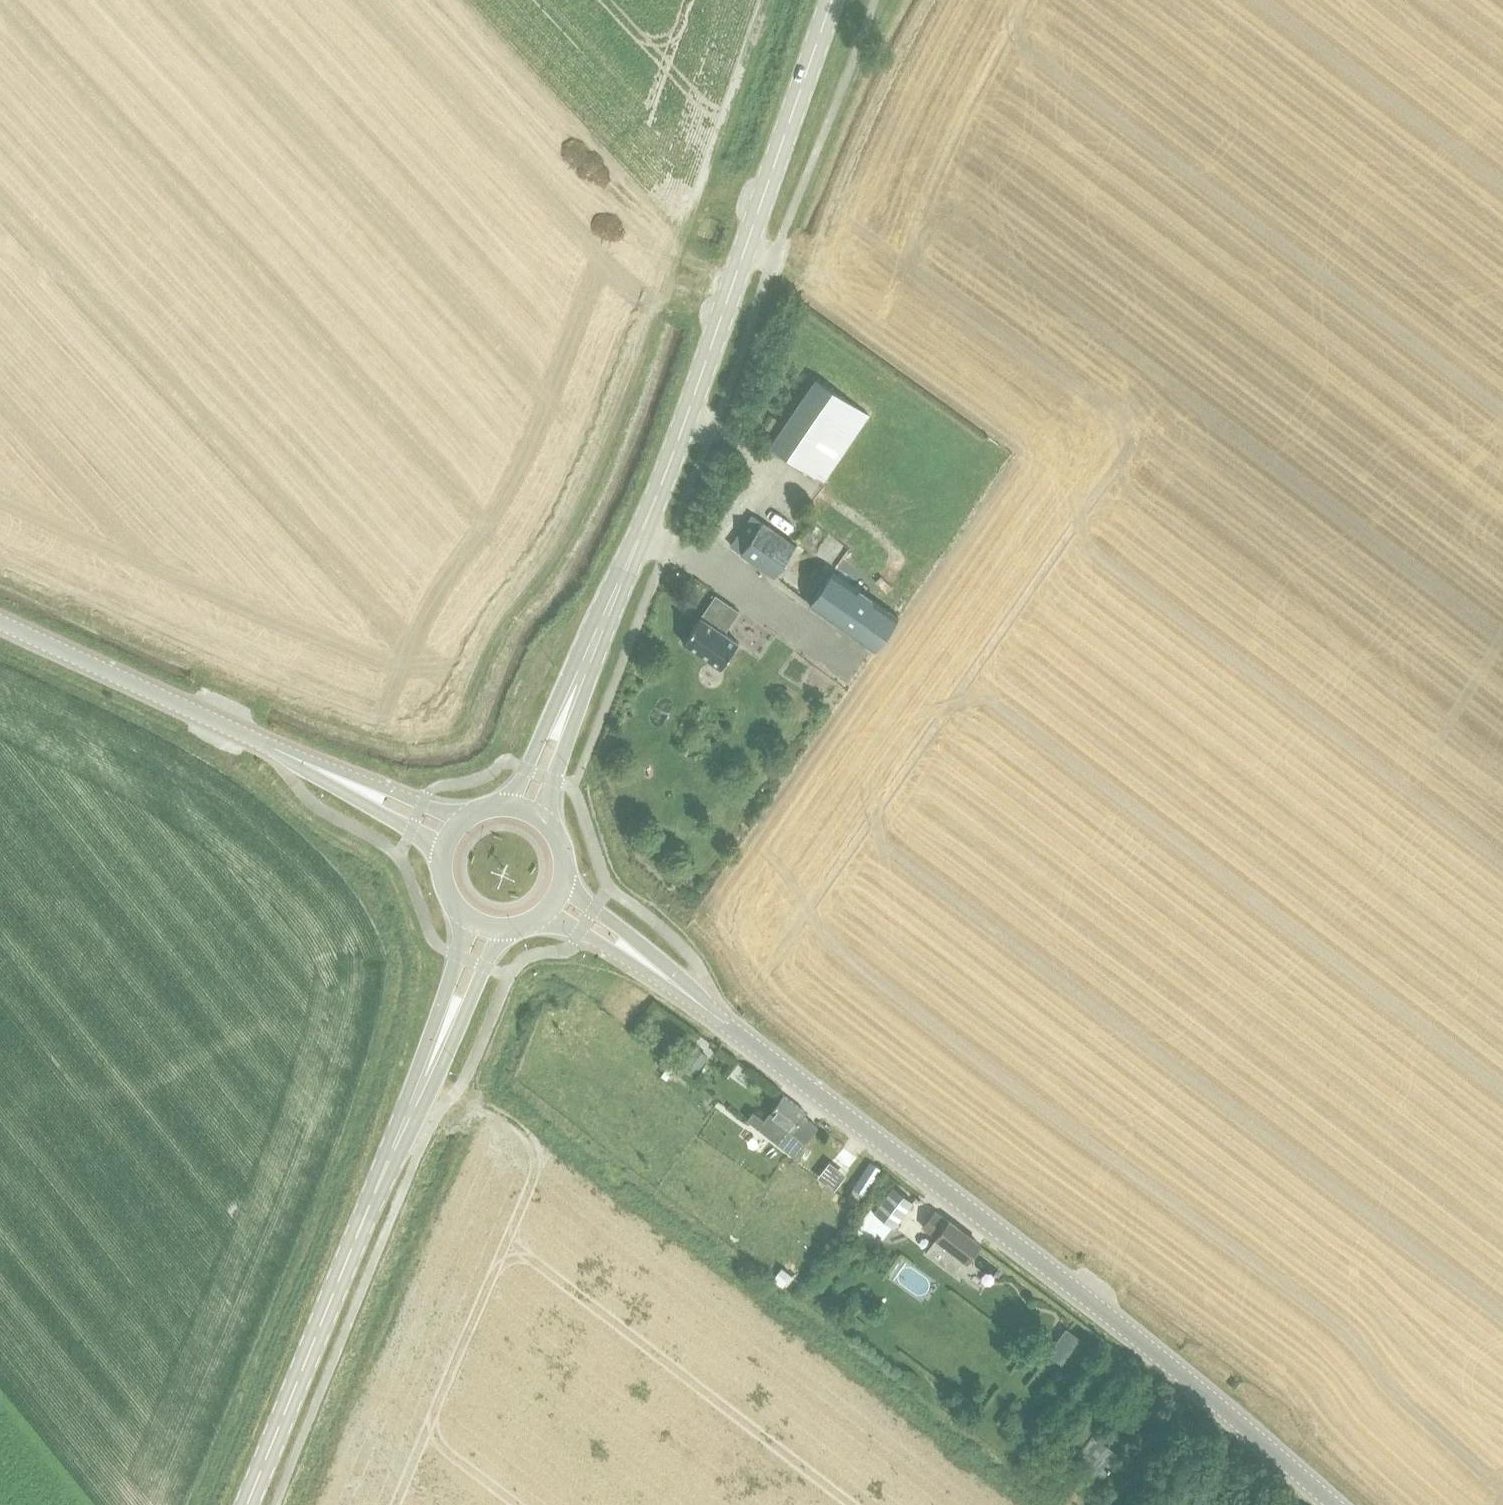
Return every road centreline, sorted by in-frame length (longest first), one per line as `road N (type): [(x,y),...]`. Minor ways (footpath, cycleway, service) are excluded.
road 1 (secondary): [(1332,1504),(1185,1379),(645,961)]
road 2 (secondary): [(573,698),(644,535),(833,0)]
road 3 (secondary): [(444,1029),(248,1504)]
road 4 (tertiary): [(356,787),(0,623)]
road 5 (secondary): [(573,698),(539,736),(508,805)]
road 6 (secondary): [(540,817),(573,698)]

